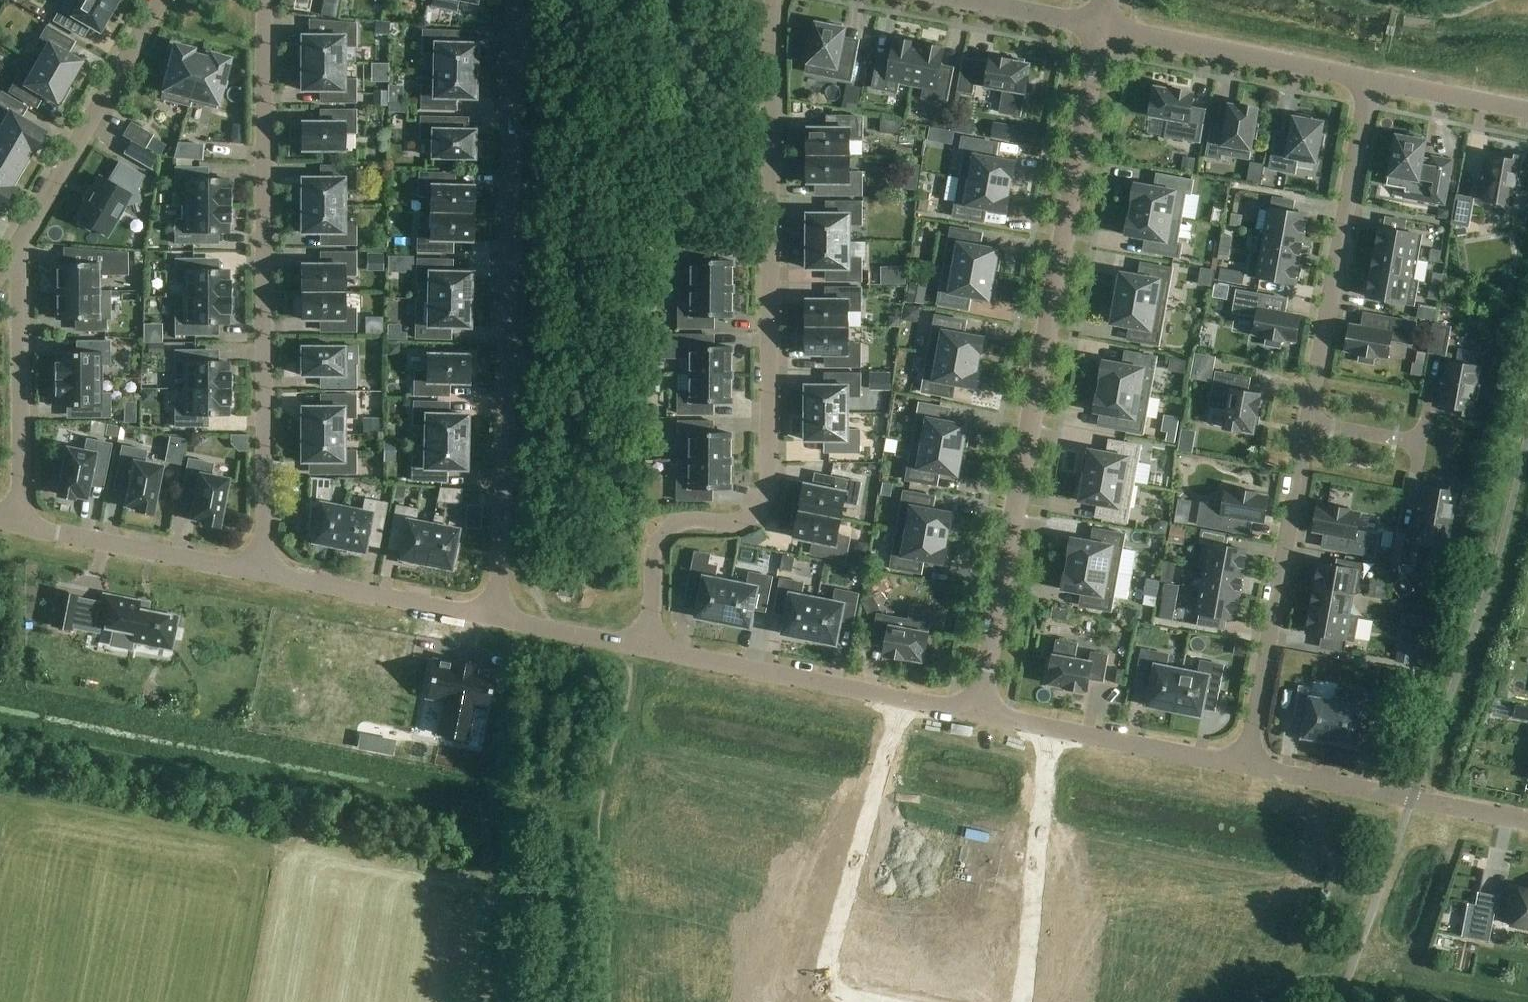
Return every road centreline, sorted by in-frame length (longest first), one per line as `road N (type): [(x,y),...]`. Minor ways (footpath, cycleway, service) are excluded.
road 1 (residential): [(650,650),(654,566),(667,535),(679,525),(754,522),(773,495),(774,0)]
road 2 (residential): [(978,714),(1099,28)]
road 3 (residential): [(497,620),(516,0)]
road 4 (residential): [(264,575),(266,0)]
road 5 (residential): [(1308,426),(1369,80)]
road 6 (residential): [(1244,767),(1308,426)]
road 7 (residential): [(901,699),(828,956),(830,979),(848,998),(867,1001)]
road 8 (residential): [(1527,821),(1244,767)]
road 9 (residential): [(24,527),(18,242)]
road 10 (residential): [(159,0),(18,242)]
road 11 (residential): [(1369,80),(1099,28)]
road 12 (residential): [(1023,1001),(1051,729)]
road 13 (residential): [(901,699),(650,650)]
road 14 (residential): [(264,575),(24,527)]
road 15 (residential): [(497,620),(264,575)]
road 16 (residential): [(1244,767),(1051,729)]
road 17 (residential): [(1527,112),(1369,80)]
road 18 (residential): [(650,650),(497,620)]
road 19 (residential): [(1099,28),(955,0)]

